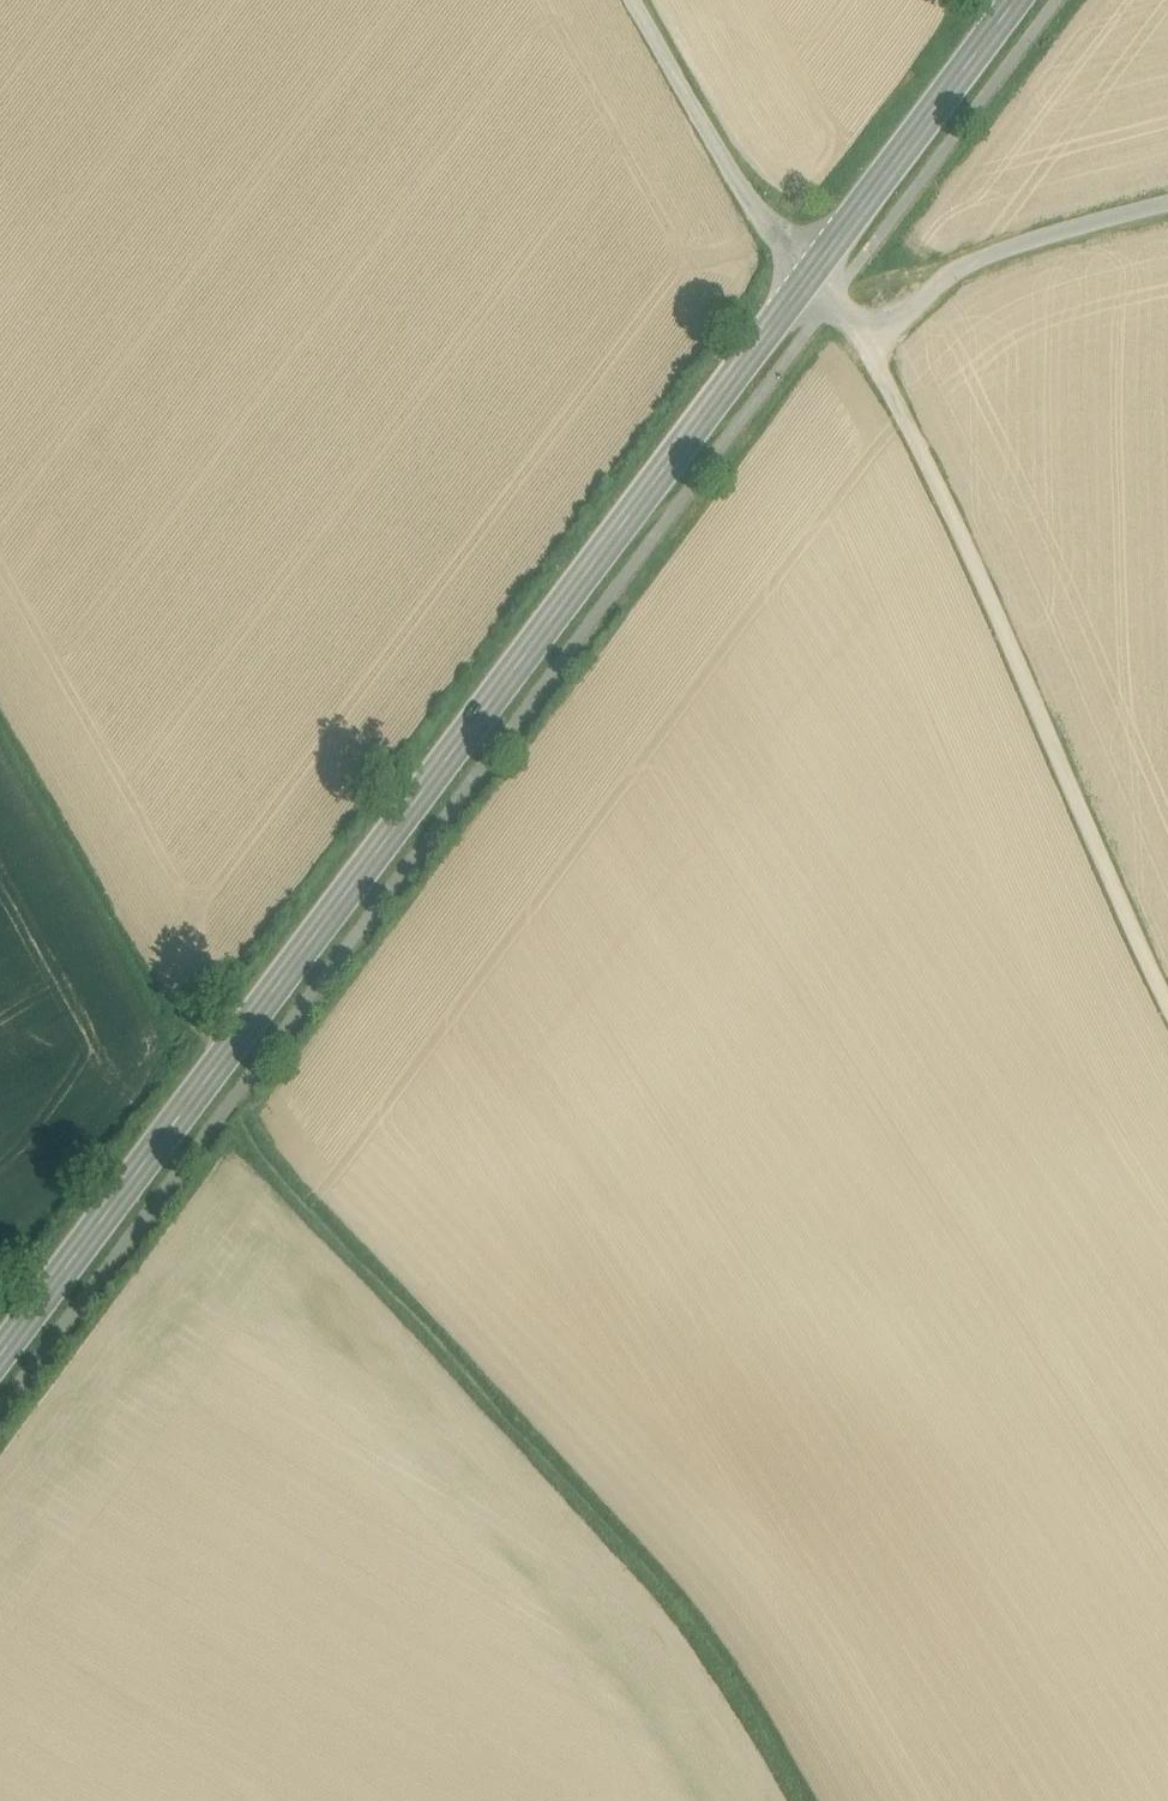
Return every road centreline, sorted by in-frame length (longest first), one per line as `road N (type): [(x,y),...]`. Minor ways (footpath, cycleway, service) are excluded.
road 1 (secondary): [(794,289),(0,1348)]
road 2 (track): [(873,332),(879,371),(941,493),(1167,1004)]
road 3 (unclassified): [(794,289),(832,302),(873,332),(984,258),(1167,205)]
road 4 (secondary): [(1012,0),(794,289)]
road 5 (residential): [(633,0),(768,225),(794,289)]

